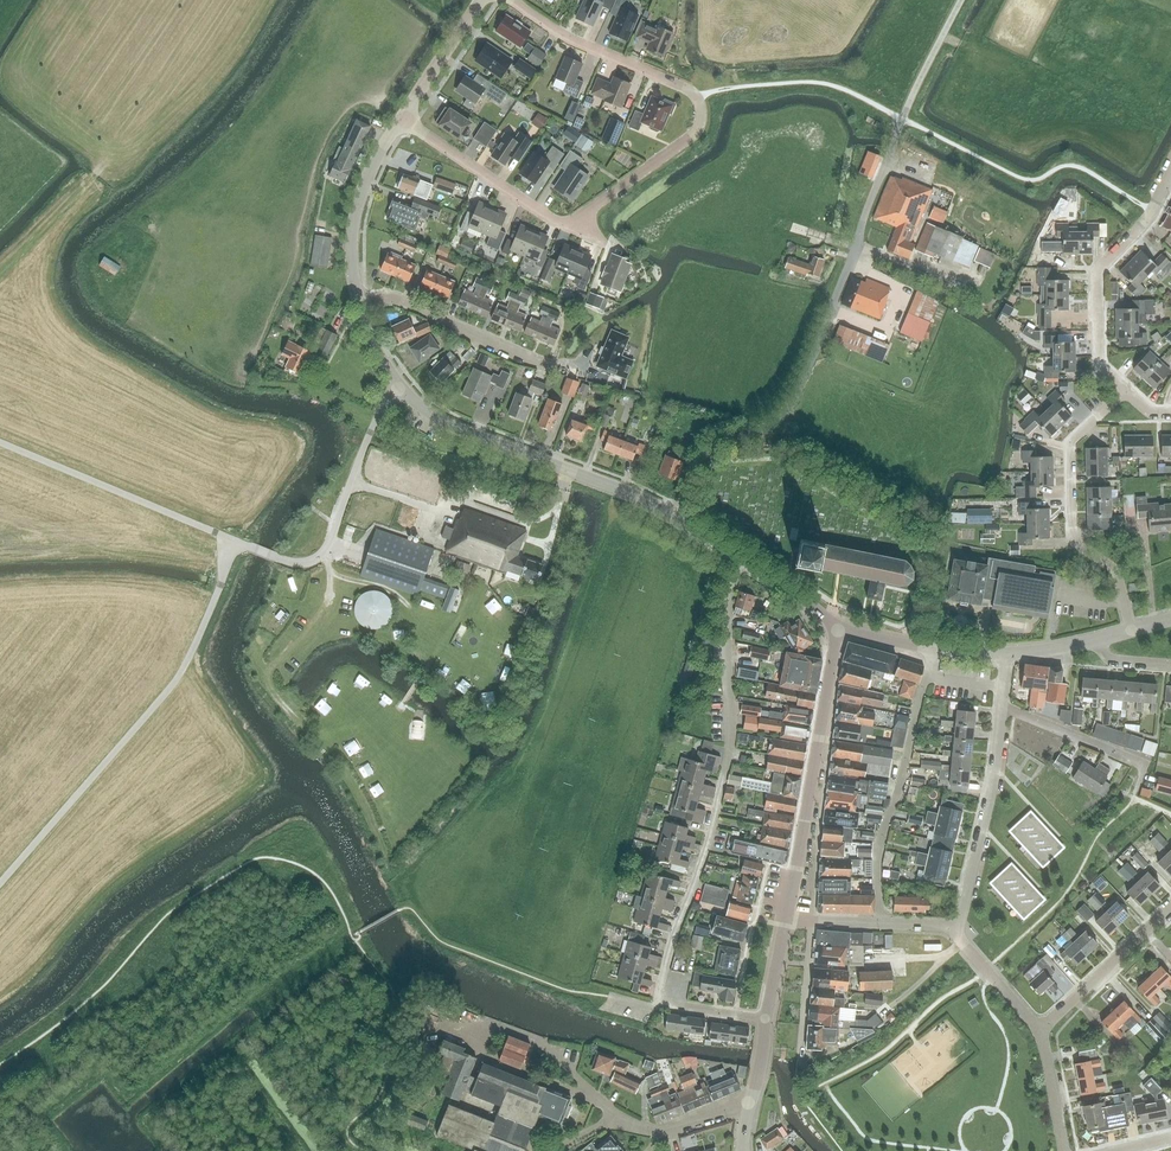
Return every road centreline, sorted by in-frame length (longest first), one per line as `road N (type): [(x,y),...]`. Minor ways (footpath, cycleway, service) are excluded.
road 1 (unclassified): [(675,515),(697,460),(716,444),(773,438),(958,0)]
road 2 (residential): [(741,559),(727,601),(731,747),(657,999),(766,1018)]
road 3 (unclassified): [(0,883),(174,680),(235,540)]
road 4 (residential): [(579,217),(692,136),(699,99),(567,38),(511,0)]
road 5 (track): [(320,554),(330,571),(328,596),(266,683),(329,749),(393,878)]
road 6 (track): [(378,415),(318,392),(247,383),(126,313),(102,276)]
road 7 (tertiary): [(675,515),(456,426),(401,389)]
road 8 (tertiary): [(786,919),(838,627)]
road 9 (residential): [(1131,630),(1117,571),(1072,539),(1070,441),(1125,390)]
road 10 (unclassified): [(235,540),(0,442)]
road 11 (residential): [(752,1101),(650,1129),(616,1117),(539,1041)]
road 12 (residential): [(1125,390),(1099,361),(1097,274),(1170,176)]
road 13 (unclassified): [(267,554),(301,561),(320,554),(382,407),(401,389)]
road 14 (residential): [(952,930),(990,789),(1000,707)]
road 15 (residential): [(401,118),(552,220),(579,217)]
road 16 (residential): [(548,364),(394,297),(360,305)]
road 17 (tertiary): [(360,305),(351,254),(356,208),(401,118)]
road 18 (residential): [(1040,1029),(1170,907)]
road 19 (residential): [(1140,780),(1146,764),(1000,707)]
road 20 (unclassified): [(838,627),(932,649),(1005,653)]
road 21 (tertiary): [(401,118),(482,0)]
road 22 (residential): [(952,930),(812,920)]
road 23 (residential): [(812,920),(801,1056)]
road 24 (residential): [(1040,1029),(952,930)]
road 25 (residential): [(1062,1150),(1040,1029)]

